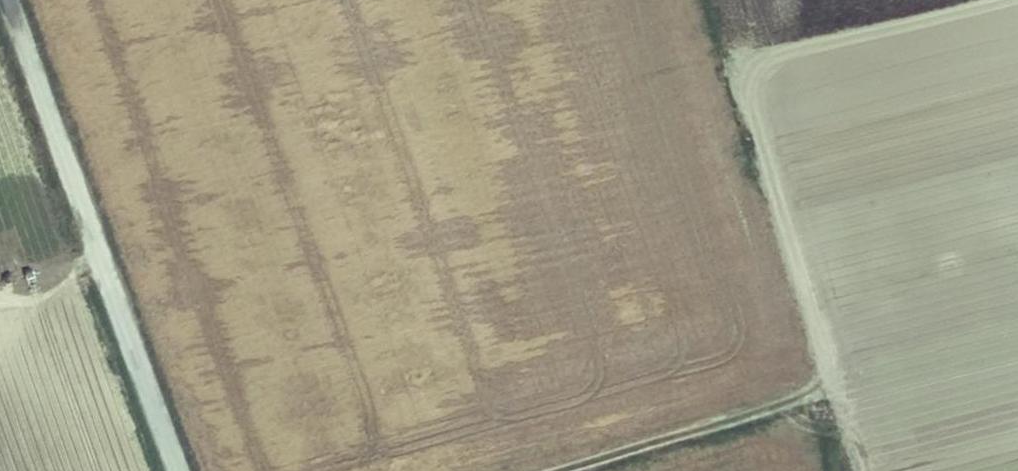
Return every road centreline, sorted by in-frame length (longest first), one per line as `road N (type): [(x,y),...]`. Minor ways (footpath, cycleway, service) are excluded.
road 1 (tertiary): [(8,0),(179,470)]
road 2 (track): [(557,470),(826,388)]

